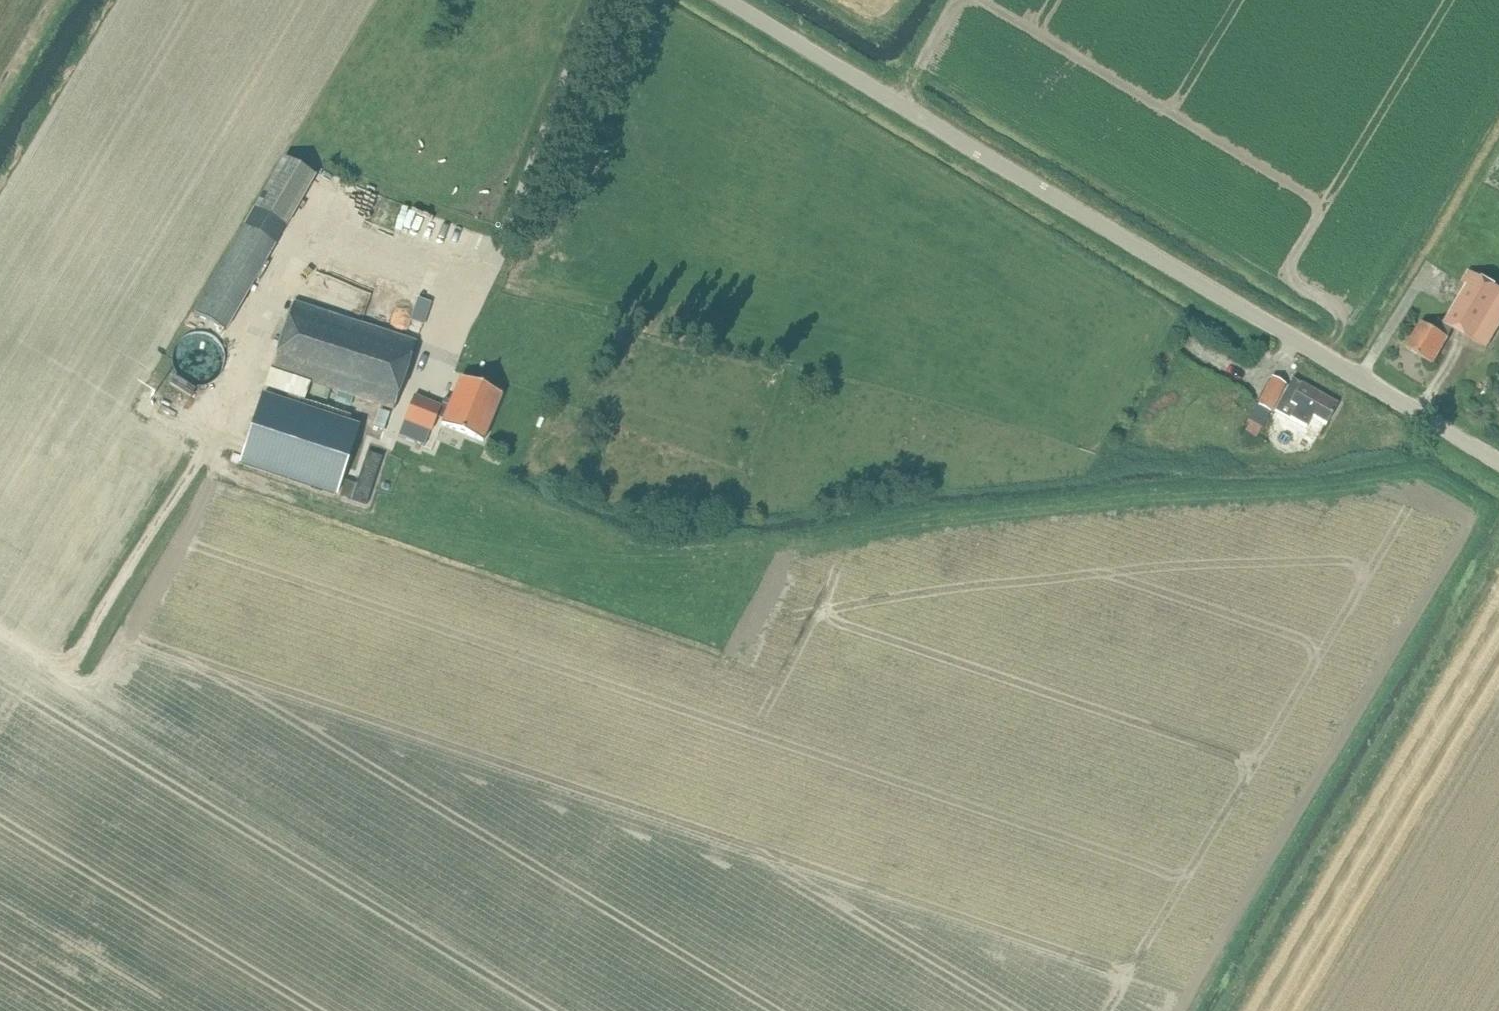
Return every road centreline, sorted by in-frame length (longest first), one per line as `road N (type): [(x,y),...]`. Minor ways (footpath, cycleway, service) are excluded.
road 1 (unclassified): [(1498,458),(731,0)]
road 2 (unclassified): [(503,218),(580,0)]

